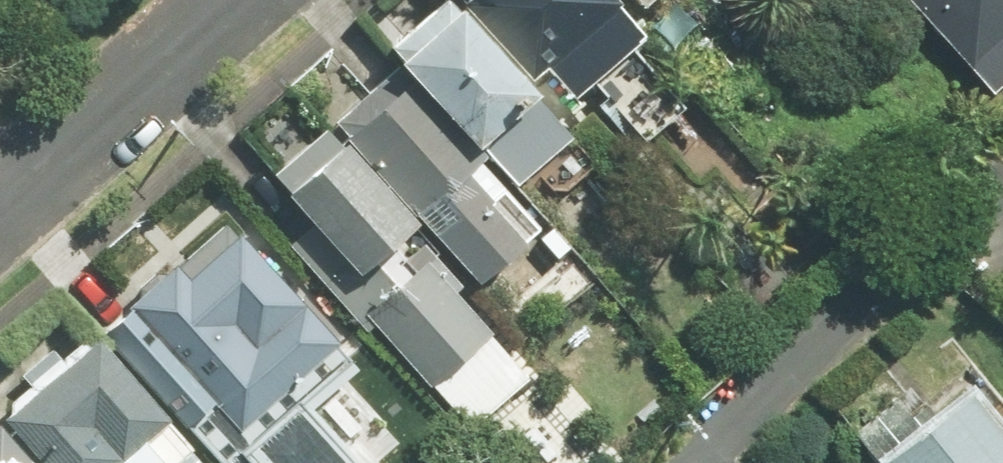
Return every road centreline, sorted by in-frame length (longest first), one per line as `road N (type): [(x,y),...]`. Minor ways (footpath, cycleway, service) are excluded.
road 1 (residential): [(0,206),(232,0)]

